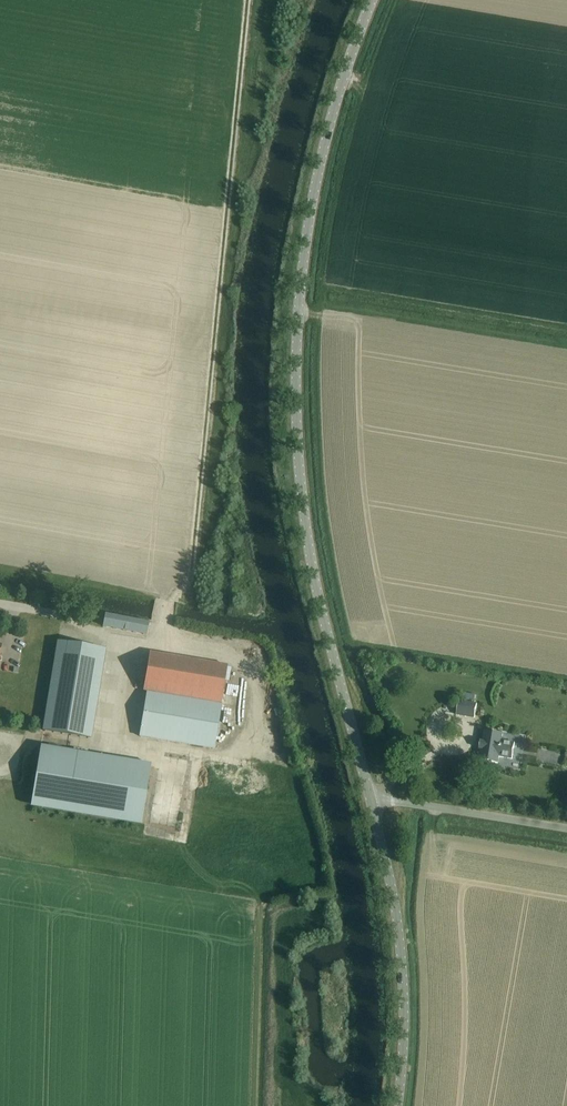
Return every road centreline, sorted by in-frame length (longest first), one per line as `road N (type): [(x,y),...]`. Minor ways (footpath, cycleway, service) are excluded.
road 1 (tertiary): [(369,796),(311,560),(296,393),(303,268),(320,168),(371,0)]
road 2 (track): [(160,644),(171,600),(190,581),(247,0)]
road 3 (tertiary): [(397,1105),(402,966),(369,796)]
road 4 (unclassified): [(566,828),(369,796)]

